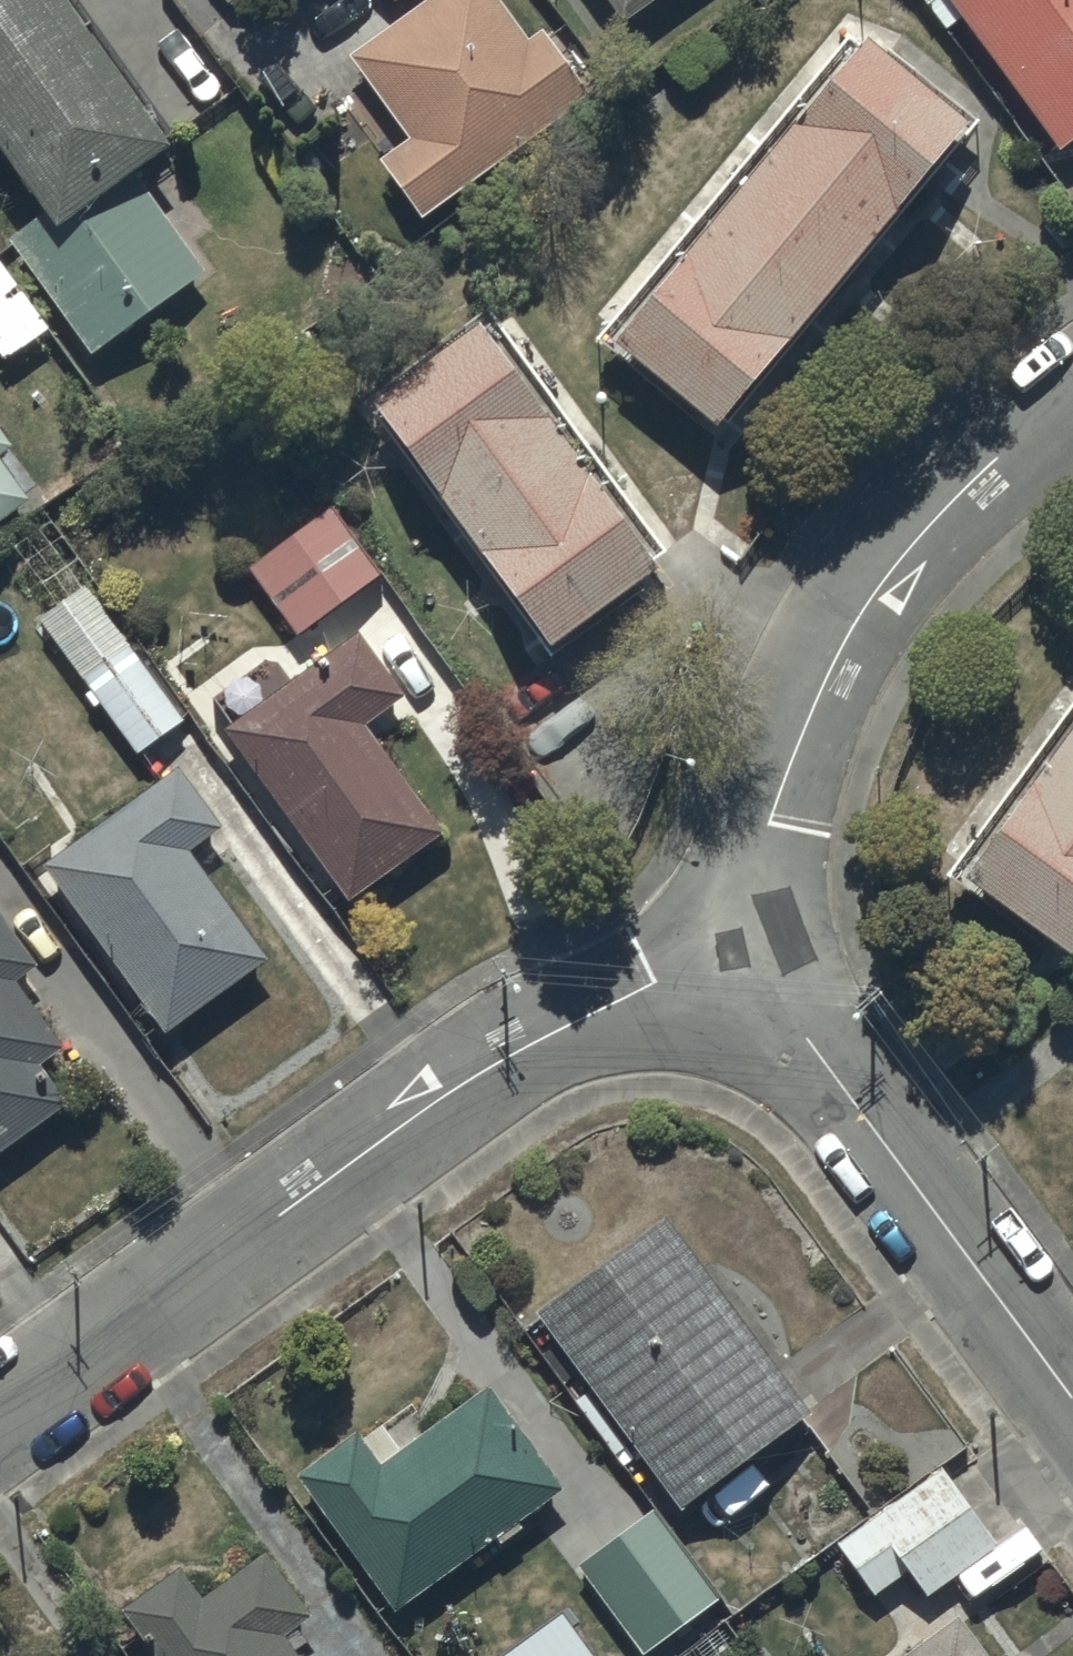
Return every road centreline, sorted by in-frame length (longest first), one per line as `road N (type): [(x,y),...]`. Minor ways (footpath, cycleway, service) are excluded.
road 1 (residential): [(746,950),(506,1054),(0,1417)]
road 2 (residential): [(746,950),(785,773),(809,705),(868,595),(990,463),(1072,407)]
road 3 (residential): [(1072,1398),(746,950)]

